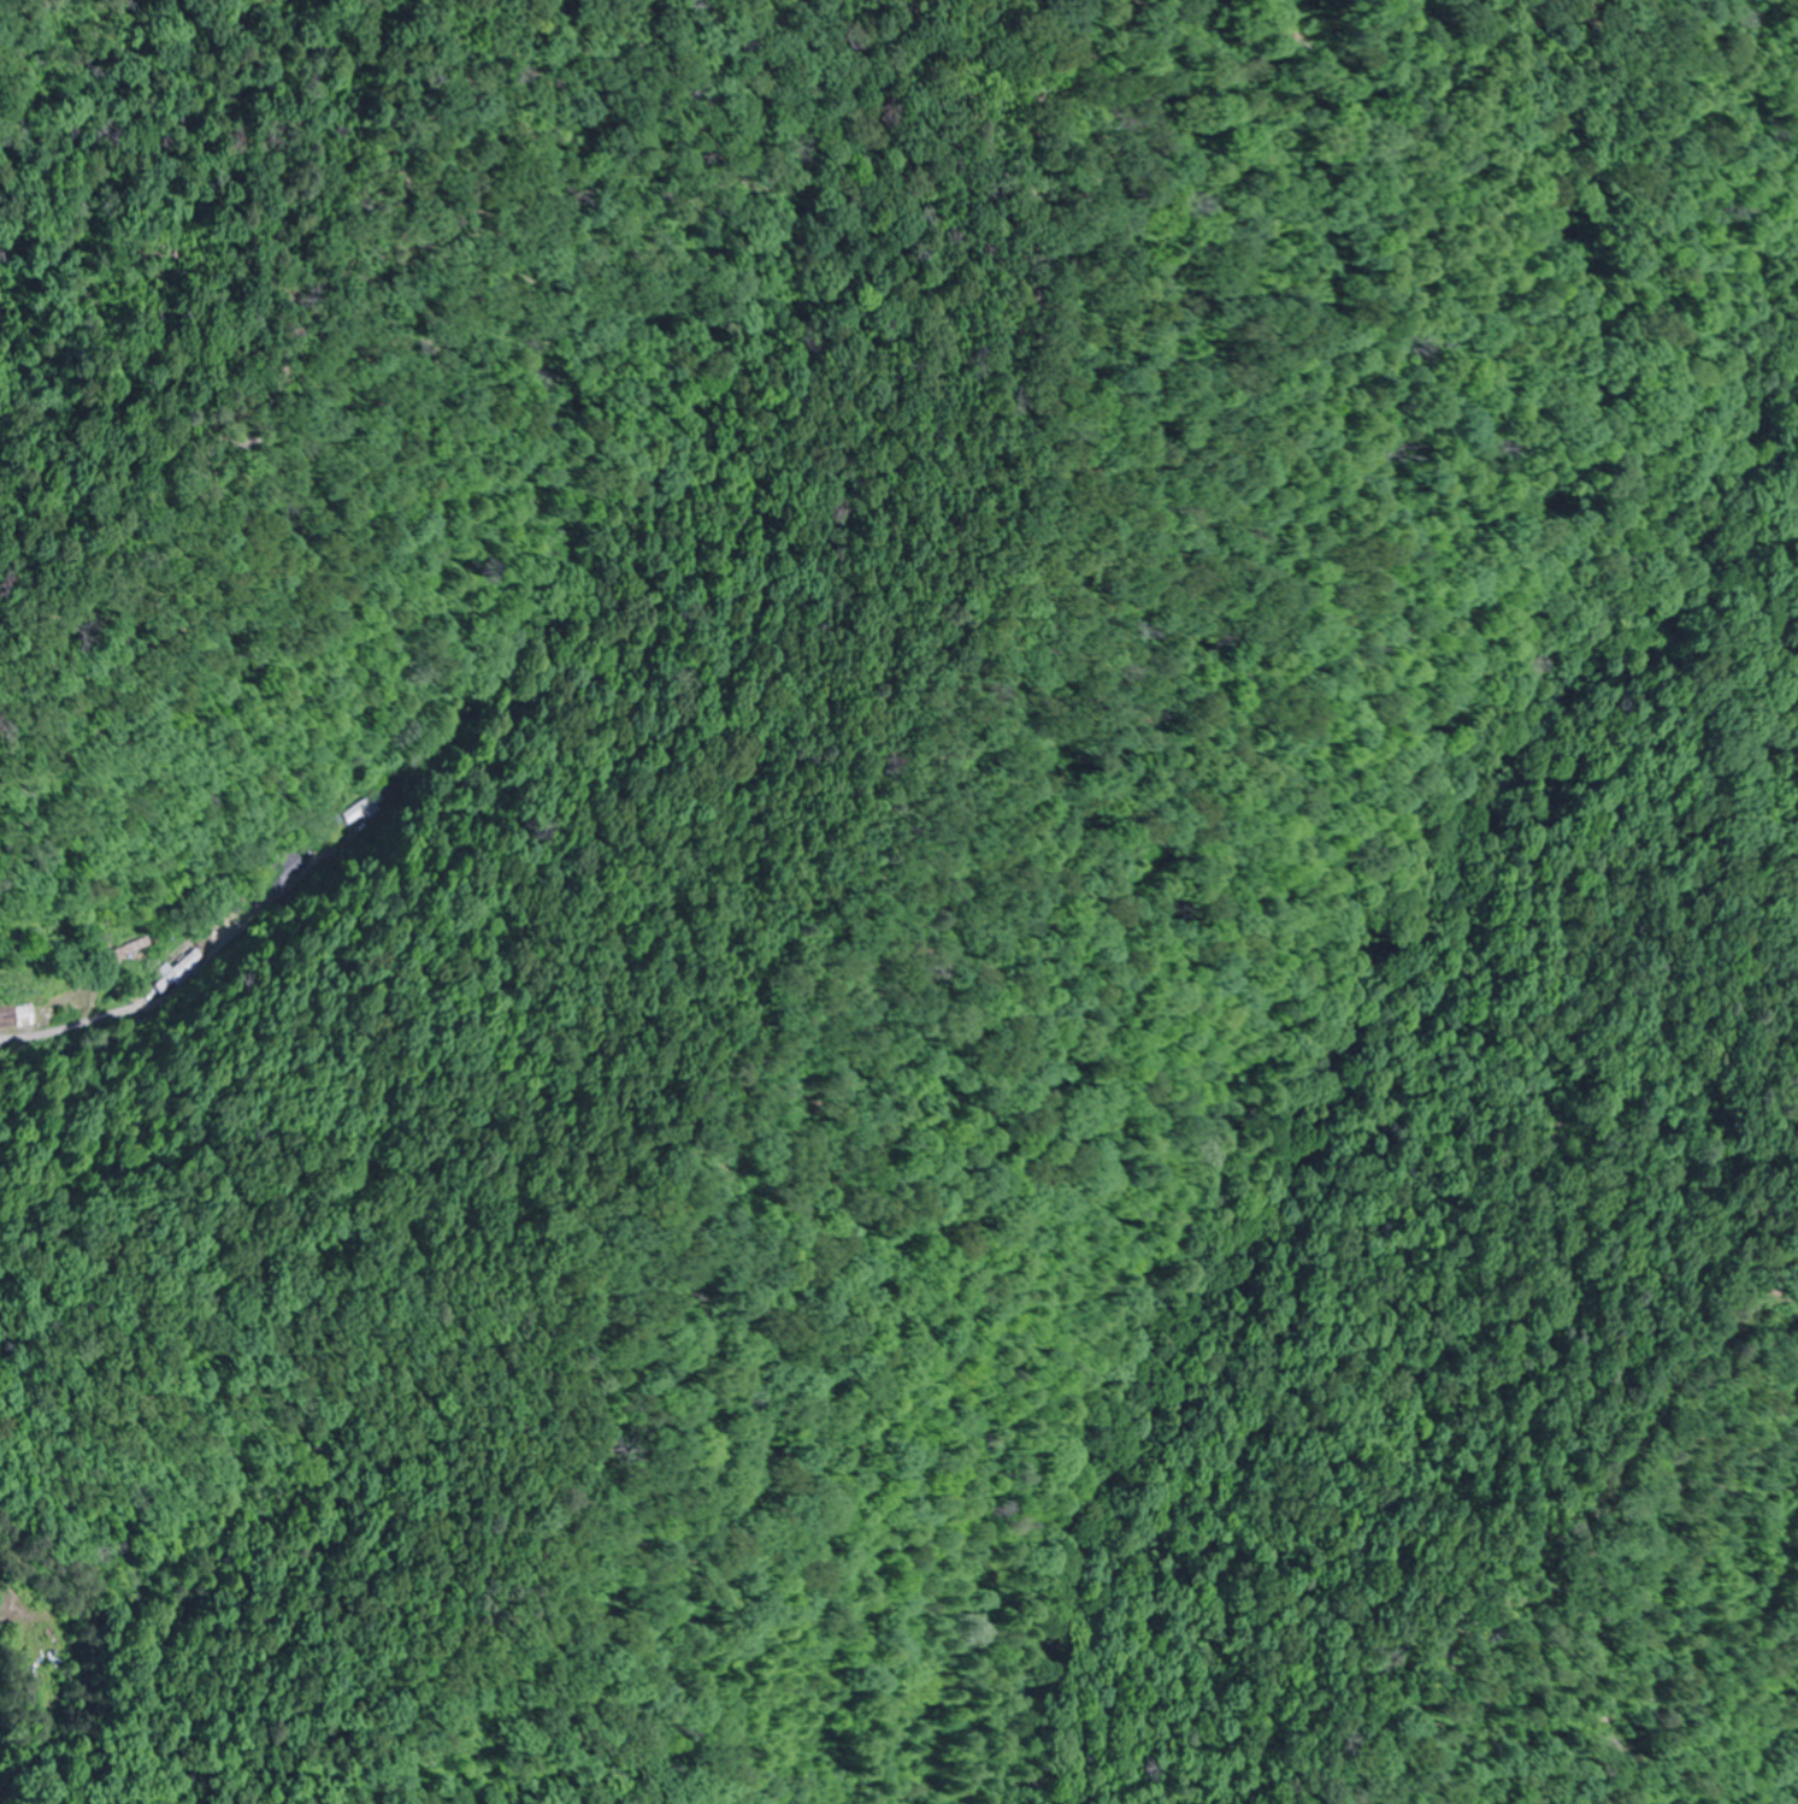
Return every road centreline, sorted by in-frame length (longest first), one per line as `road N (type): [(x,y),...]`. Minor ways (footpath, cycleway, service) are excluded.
road 1 (residential): [(0,1393),(41,1367),(428,950),(548,703),(601,479)]

